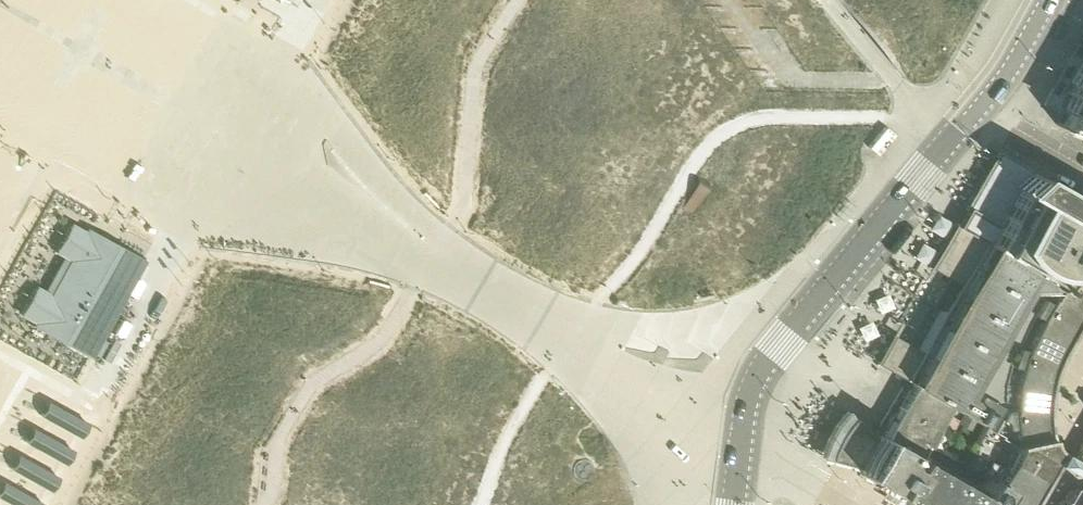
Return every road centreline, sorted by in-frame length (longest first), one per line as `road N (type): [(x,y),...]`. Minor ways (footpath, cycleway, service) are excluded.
road 1 (tertiary): [(738,461),(748,399),(765,367),(975,119)]
road 2 (tertiary): [(975,119),(1051,0)]
road 3 (residential): [(975,119),(1082,180)]

